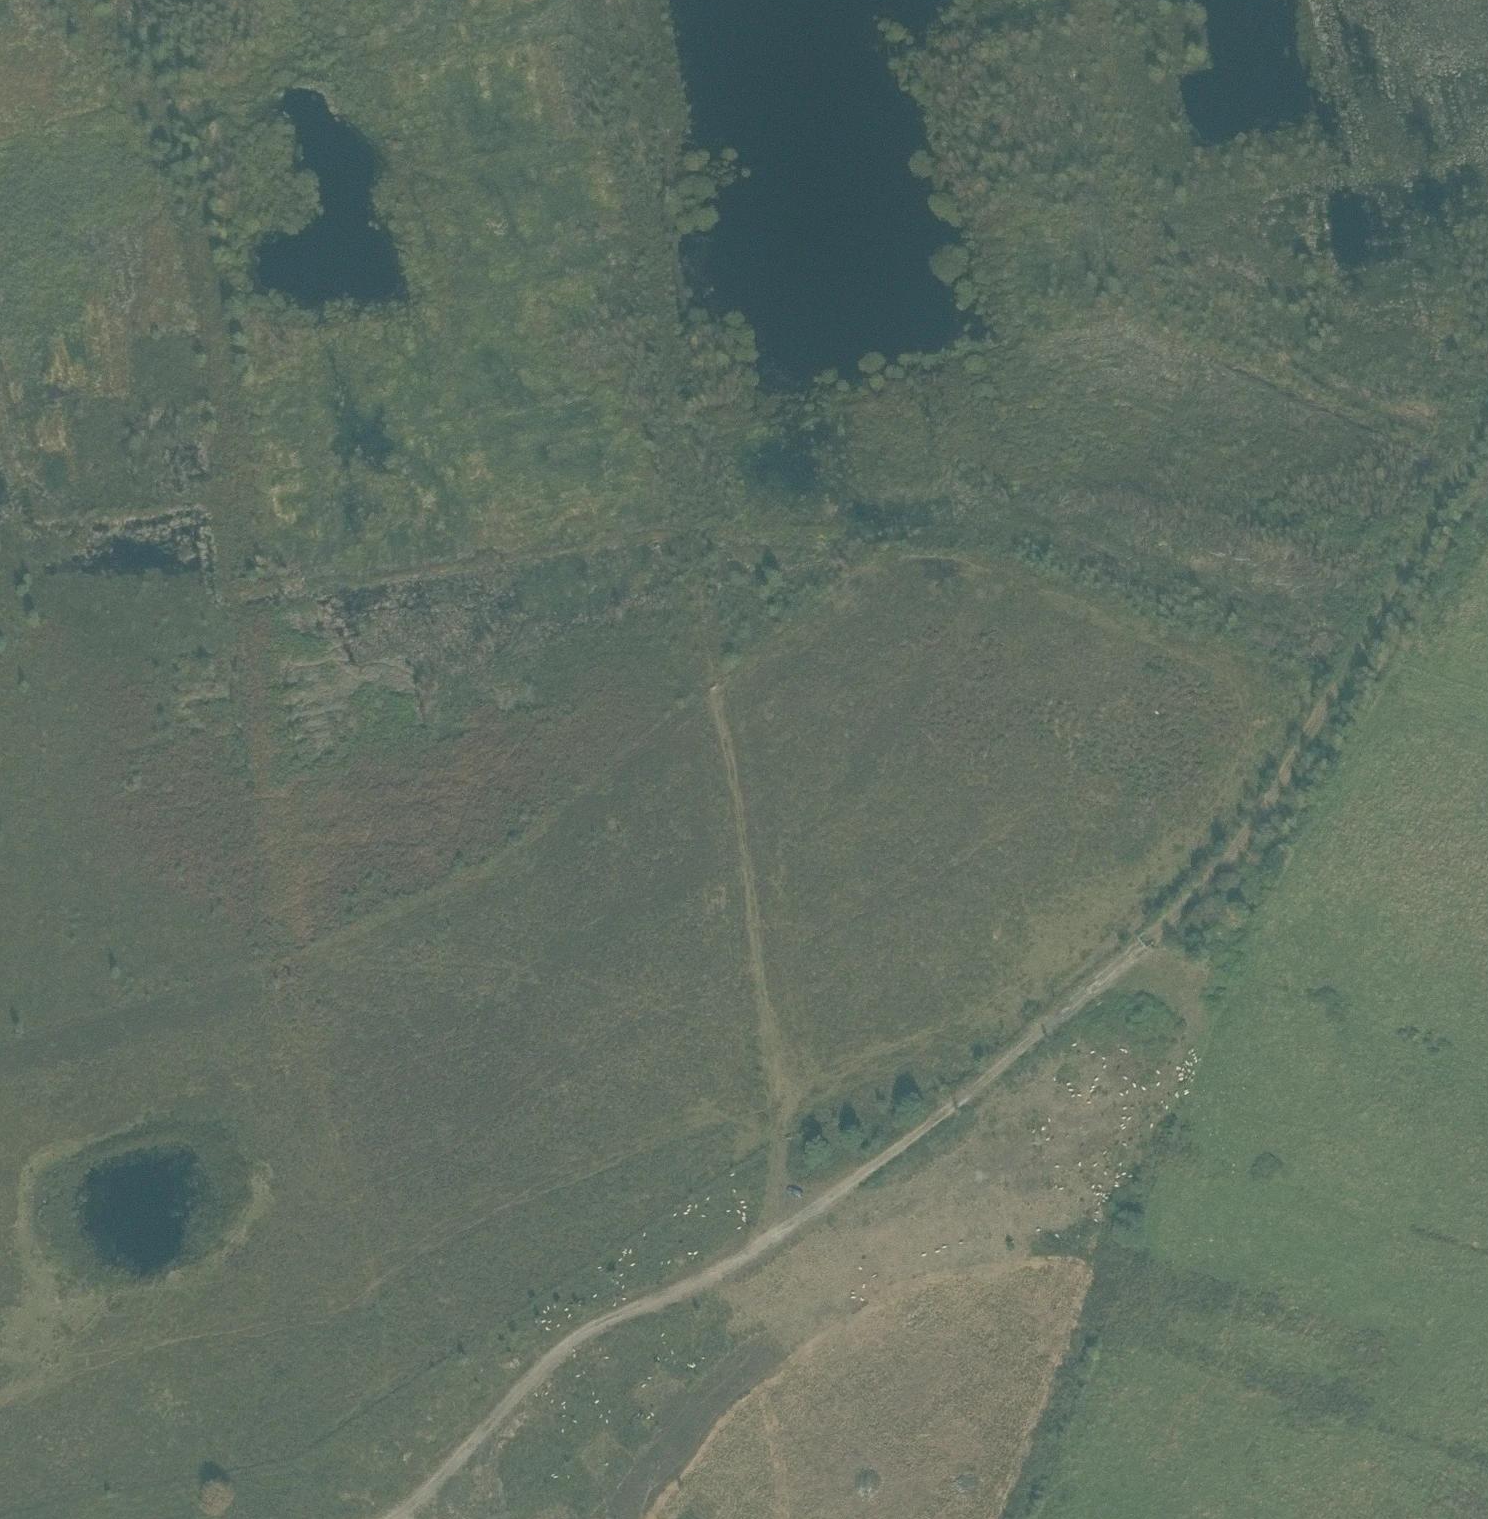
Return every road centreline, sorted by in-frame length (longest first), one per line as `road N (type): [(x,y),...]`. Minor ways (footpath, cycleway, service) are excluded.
road 1 (track): [(1487,417),(1255,827),(1208,885),(868,1171),(762,1248),(569,1343),(395,1518)]
road 2 (track): [(762,1248),(777,1193),(779,1134),(714,690)]
road 3 (track): [(425,1494),(386,1307),(279,957)]
road 4 (track): [(1143,258),(1092,0)]

